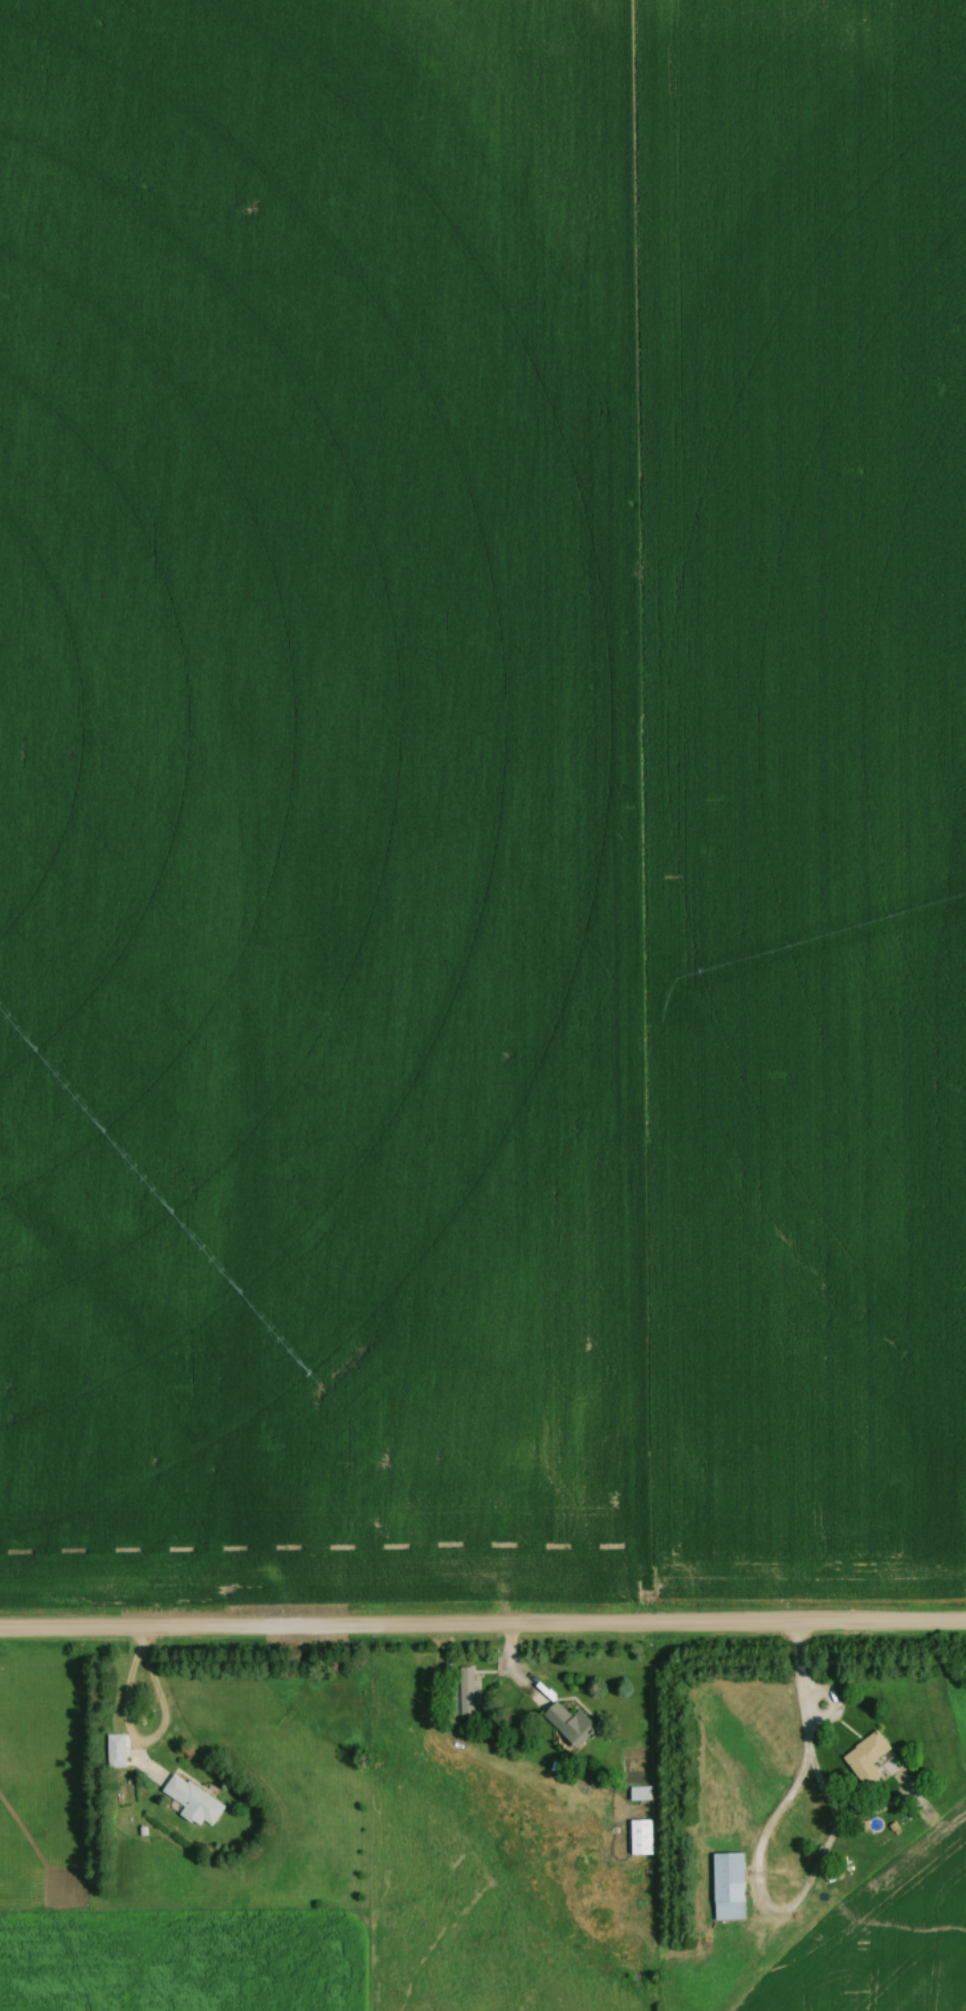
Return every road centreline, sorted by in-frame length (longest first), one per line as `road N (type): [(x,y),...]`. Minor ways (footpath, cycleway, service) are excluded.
road 1 (tertiary): [(0,1631),(965,1621)]

